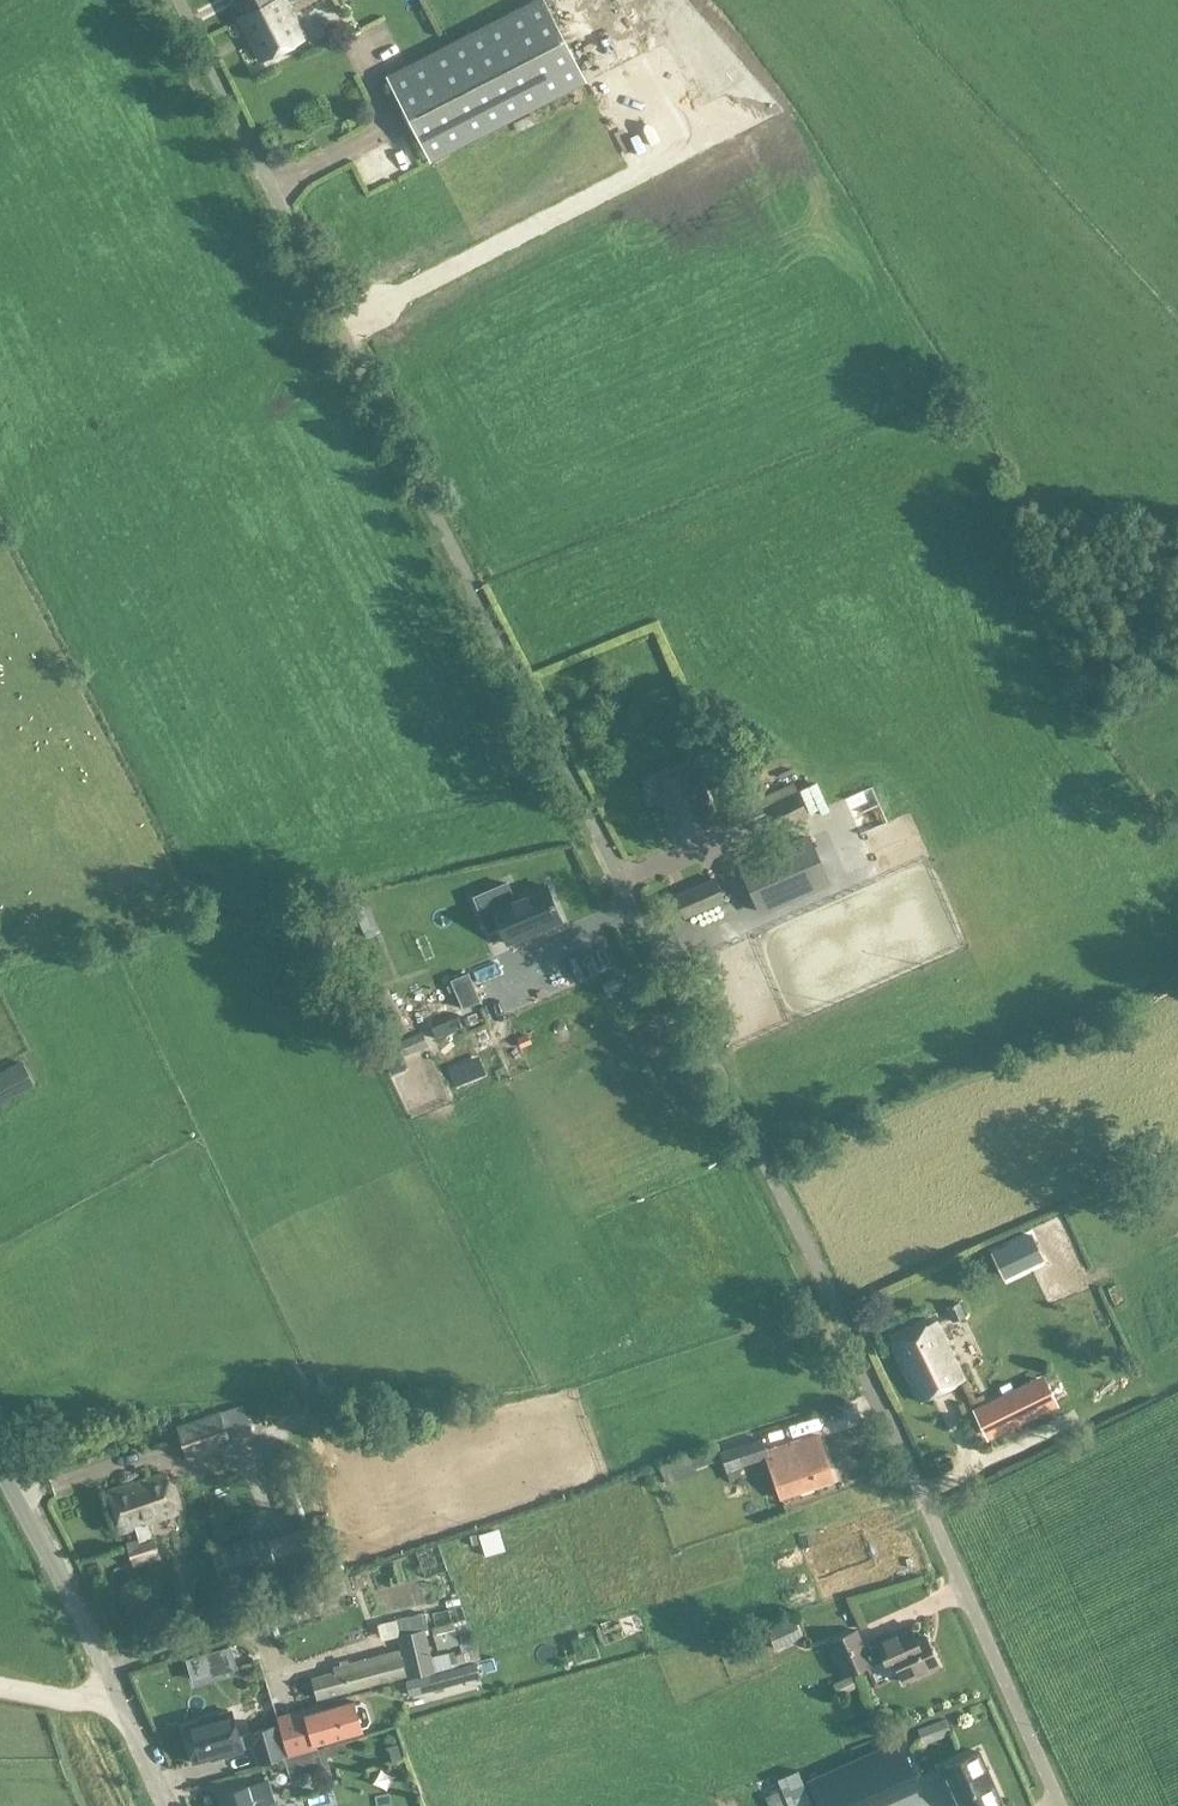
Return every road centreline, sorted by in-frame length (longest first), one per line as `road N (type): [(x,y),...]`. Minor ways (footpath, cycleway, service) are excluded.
road 1 (unclassified): [(1061,1805),(841,1318),(177,0)]
road 2 (tertiary): [(169,1805),(0,1463)]

